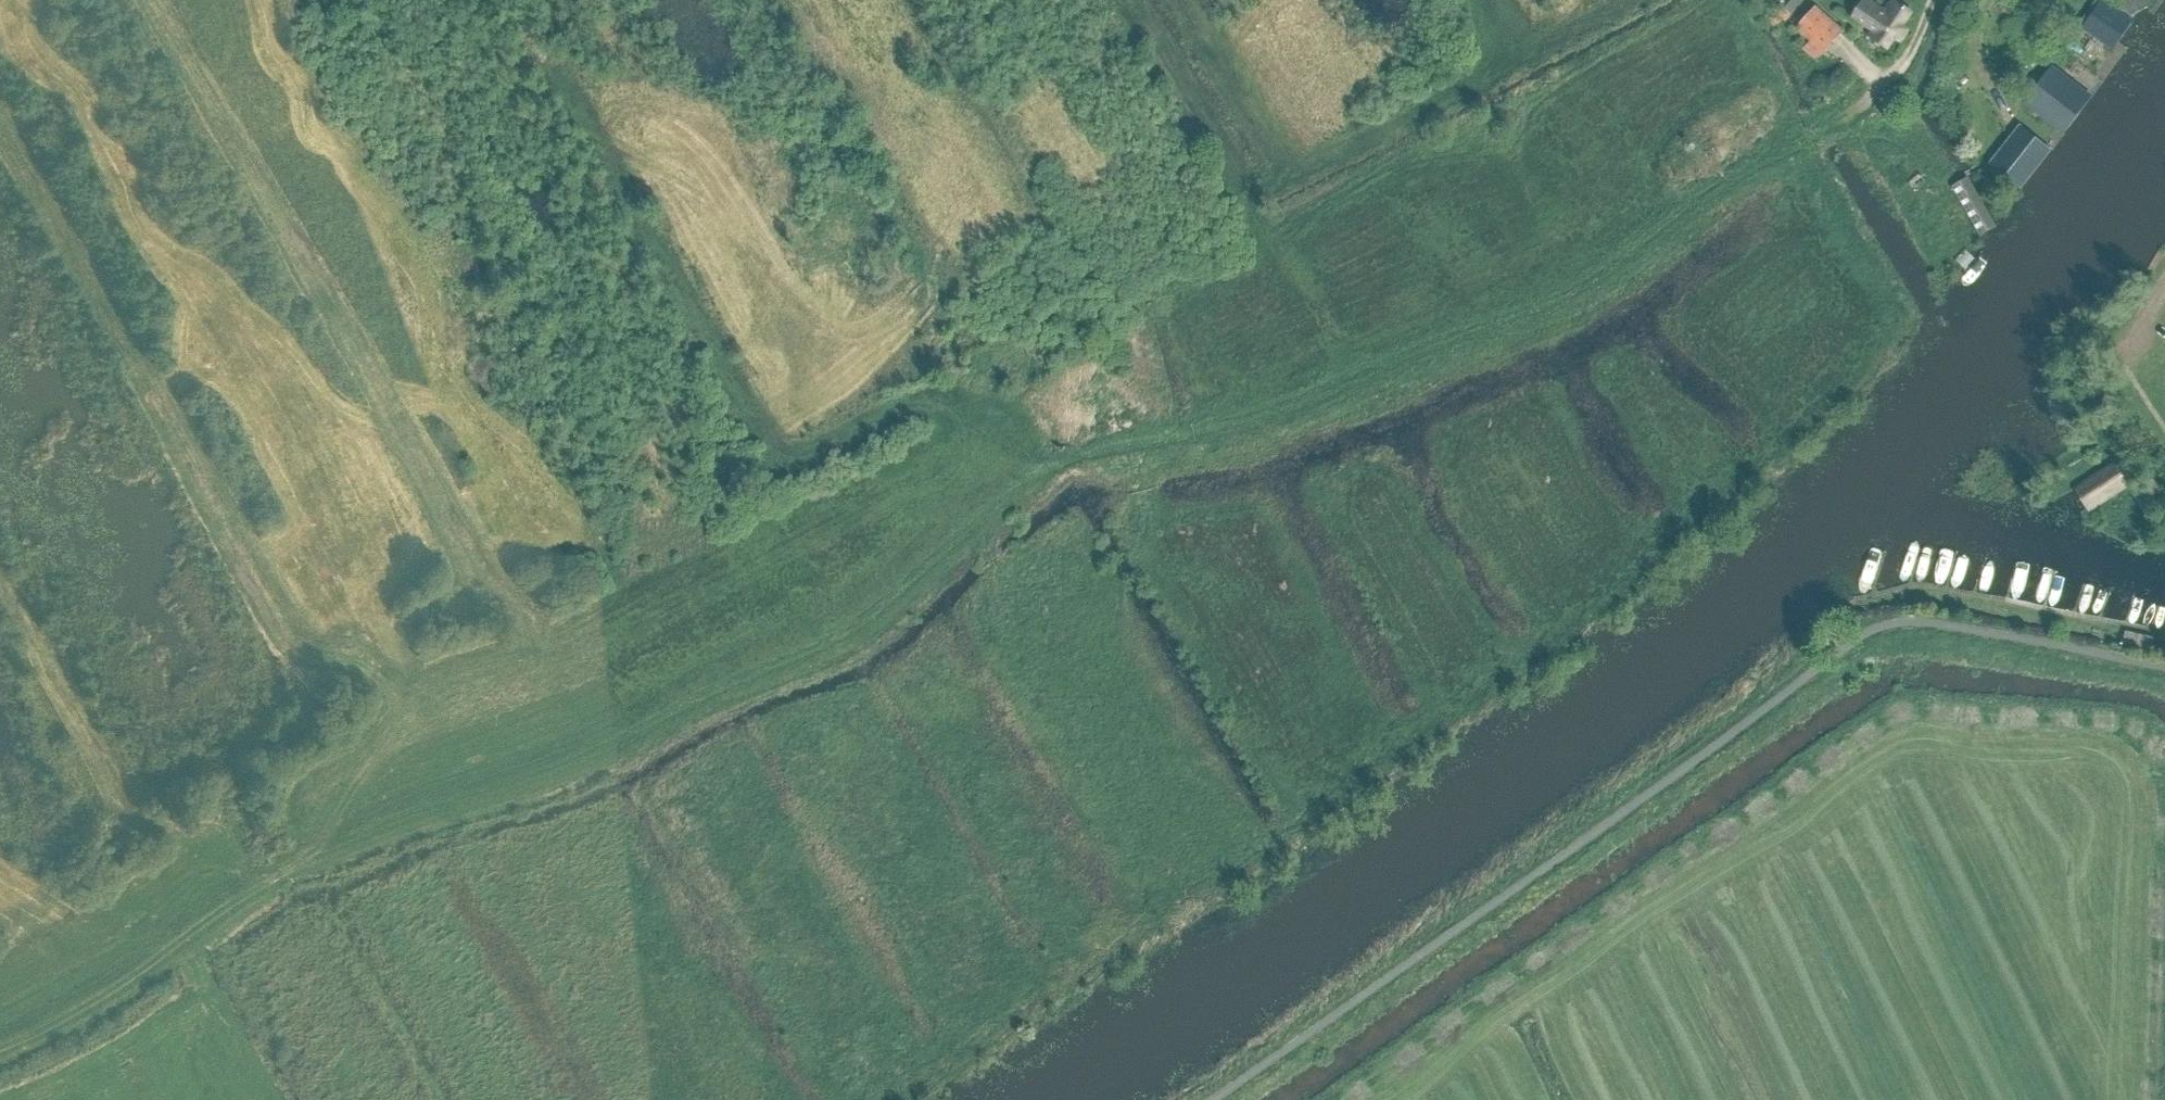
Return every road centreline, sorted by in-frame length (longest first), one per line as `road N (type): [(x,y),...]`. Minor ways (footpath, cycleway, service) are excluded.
road 1 (track): [(2164,269),(2074,375)]

